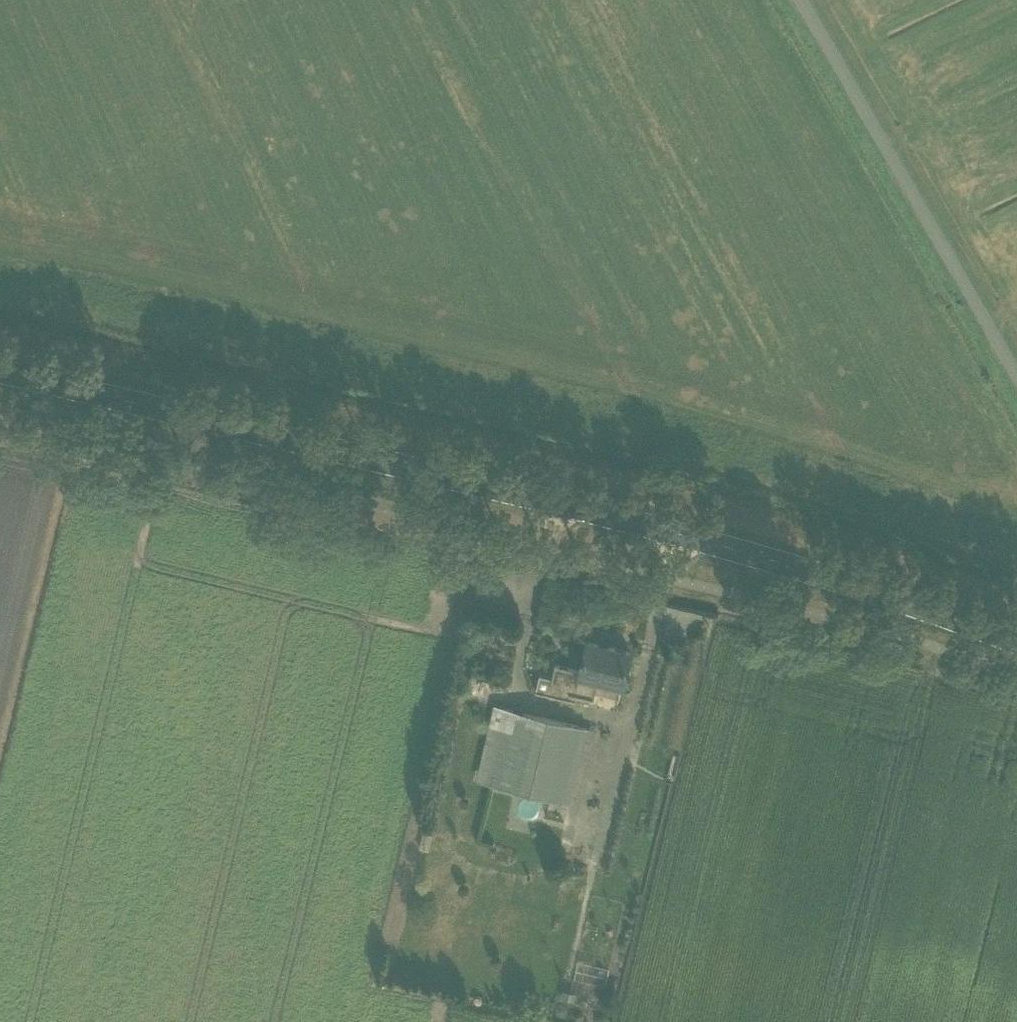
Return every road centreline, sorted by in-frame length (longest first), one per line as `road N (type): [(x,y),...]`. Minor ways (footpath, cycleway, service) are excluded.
road 1 (tertiary): [(1016,641),(607,513),(0,370)]
road 2 (unclassified): [(1016,375),(802,0)]

